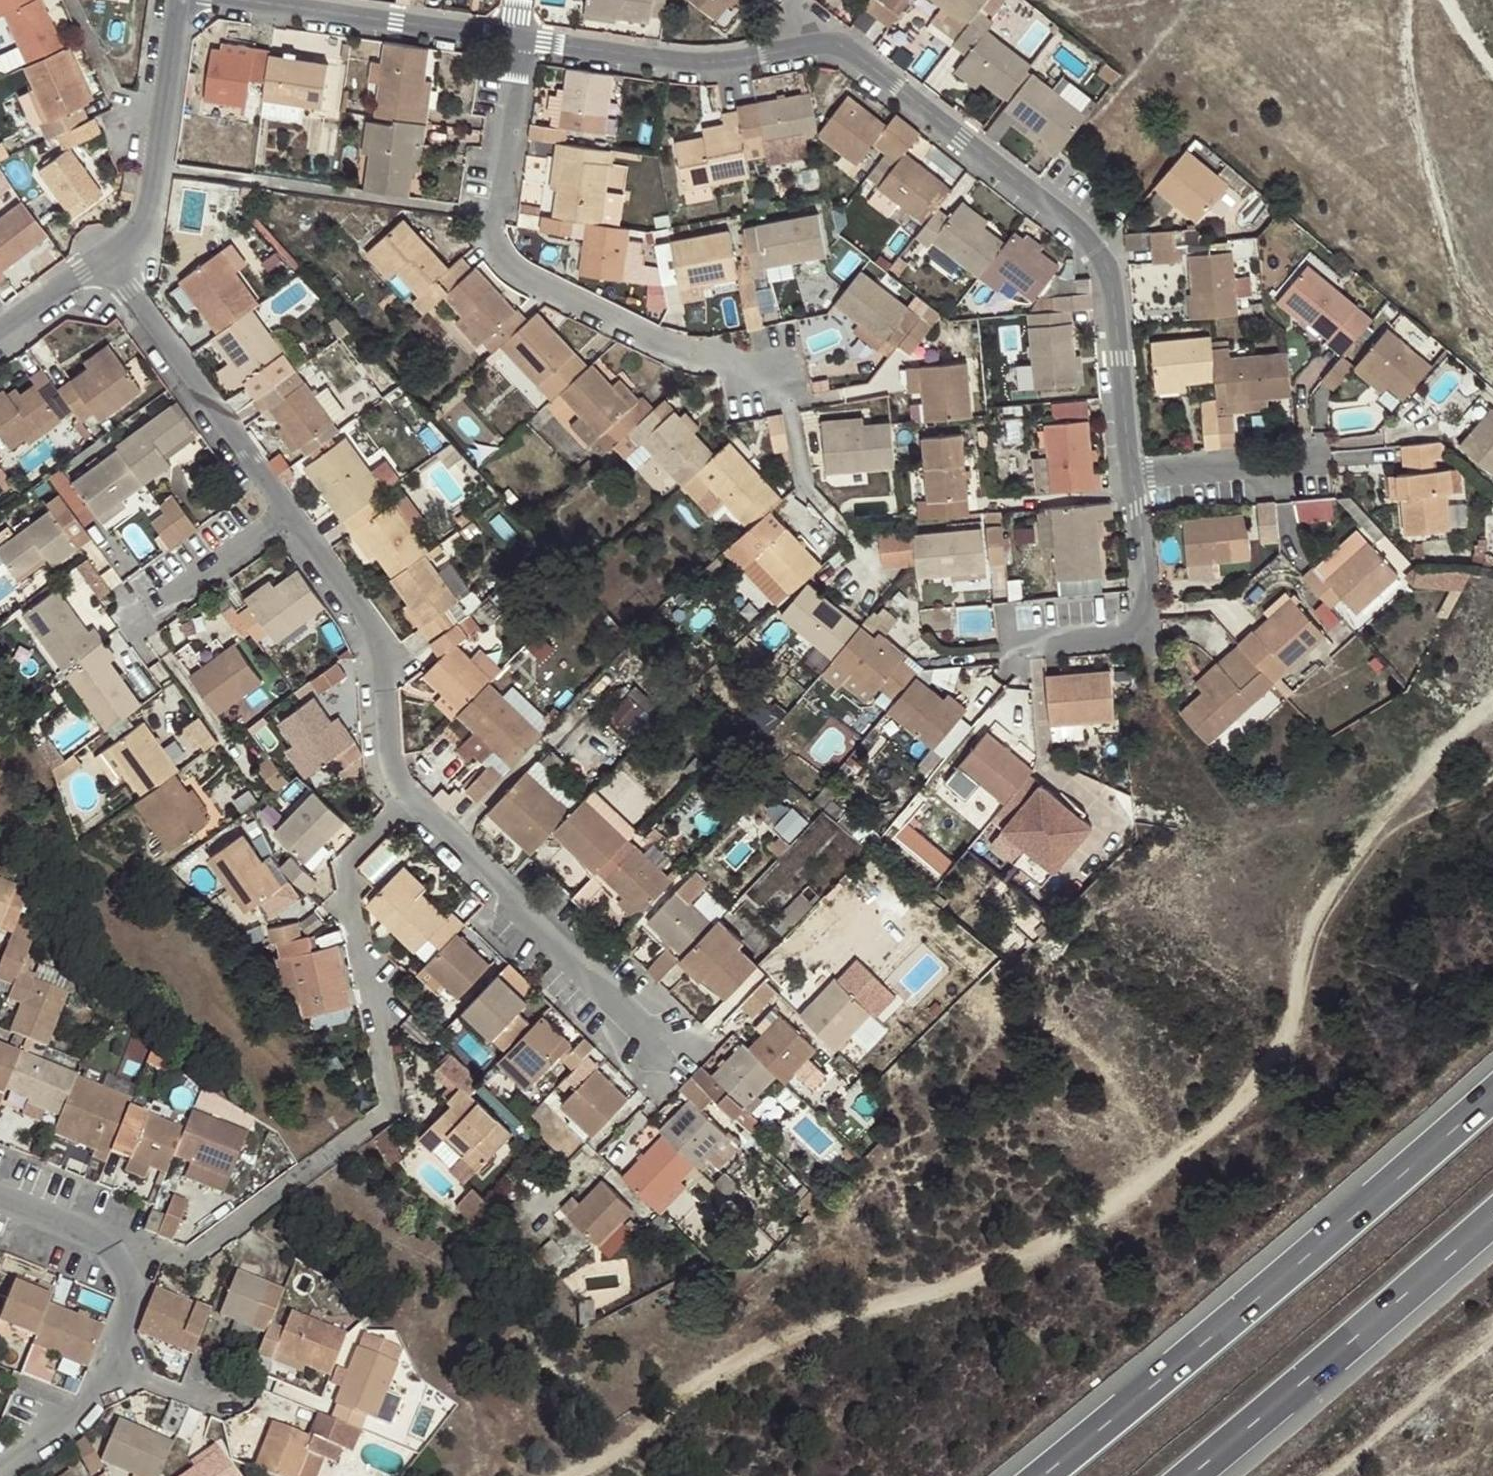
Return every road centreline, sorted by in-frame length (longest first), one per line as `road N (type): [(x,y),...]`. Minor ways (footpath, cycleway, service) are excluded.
road 1 (track): [(581,1475),(632,1451),(676,1402),(791,1336),(965,1284),(1077,1236),(1153,1183),(1244,1104),(1286,1040),(1352,849),(1413,773),(1492,703)]
road 2 (residential): [(1133,482),(1110,276),(1095,249),(829,40),(736,59),(518,37)]
road 3 (motorway): [(1492,1093),(1041,1475)]
road 4 (residential): [(782,383),(489,251),(518,37)]
road 5 (motorway): [(1190,1475),(1492,1216)]
road 6 (residential): [(663,1044),(419,803)]
road 7 (residential): [(419,803),(403,665),(290,516)]
road 8 (residential): [(290,516),(109,256)]
road 9 (residential): [(181,0),(146,233),(109,256)]
road 10 (residential): [(1036,635),(1147,627),(1133,482)]
road 11 (residential): [(419,803),(347,869),(377,1021)]
road 12 (residential): [(518,37),(277,0)]
road 13 (track): [(1323,1475),(1418,1404),(1492,1370)]
road 14 (residential): [(1329,464),(1133,482)]
road 15 (residential): [(148,618),(290,516)]
road 16 (residential): [(0,1475),(98,1414),(110,1375)]
road 17 (residential): [(127,1261),(92,1237),(0,1203)]
road 18 (residential): [(109,256),(0,336)]
road 19 (residential): [(239,1225),(195,1254),(127,1261)]

